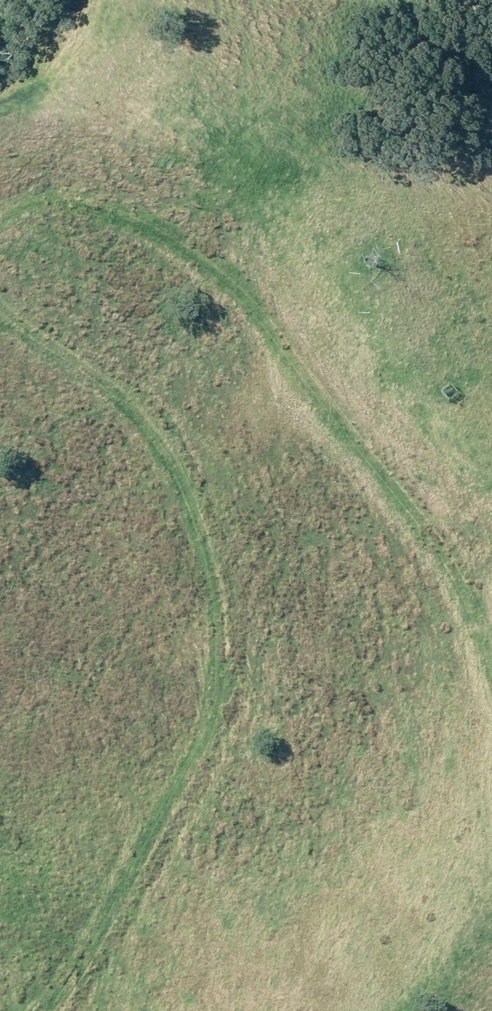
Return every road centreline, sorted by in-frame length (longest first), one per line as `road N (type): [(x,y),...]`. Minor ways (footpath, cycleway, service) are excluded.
road 1 (track): [(0,302),(149,417),(208,559),(227,637),(200,748),(51,1010)]
road 2 (track): [(491,707),(431,561),(172,227),(53,180),(0,198)]

